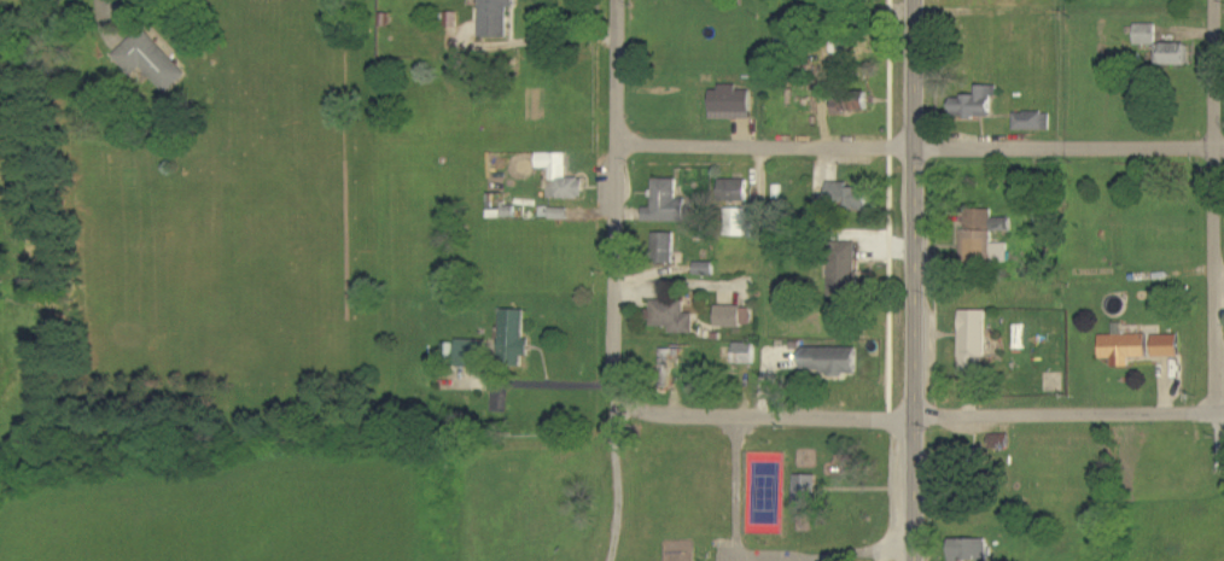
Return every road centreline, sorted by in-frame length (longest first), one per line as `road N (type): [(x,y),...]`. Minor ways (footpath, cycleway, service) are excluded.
road 1 (secondary): [(904,560),(903,0)]
road 2 (residential): [(1219,413),(1220,0)]
road 3 (residential): [(622,405),(612,349),(616,0)]
road 4 (residential): [(899,145),(1223,138)]
road 5 (residential): [(903,420),(1223,413)]
road 6 (residential): [(899,145),(614,144)]
road 7 (residential): [(903,420),(672,421),(622,405)]

